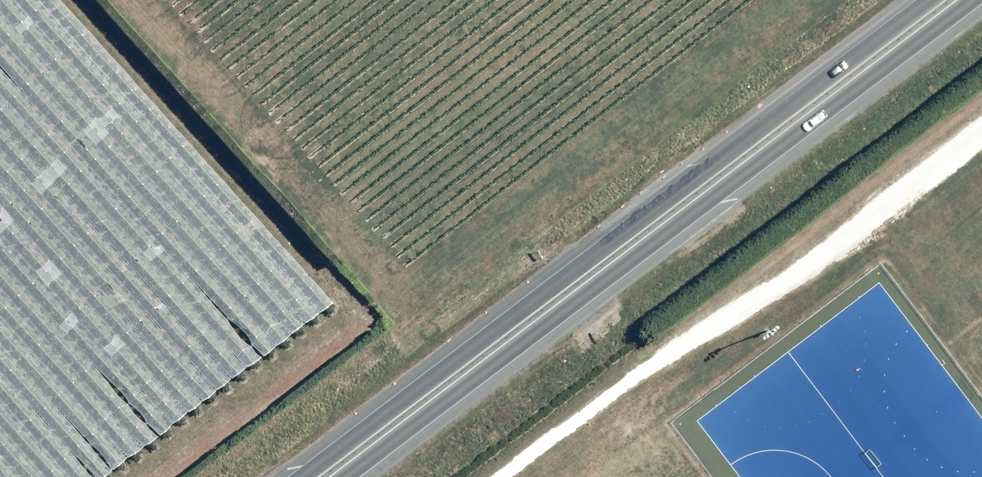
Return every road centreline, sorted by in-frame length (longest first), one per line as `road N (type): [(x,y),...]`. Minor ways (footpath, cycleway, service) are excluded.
road 1 (trunk): [(303,476),(931,0)]
road 2 (trunk): [(971,0),(346,476)]

